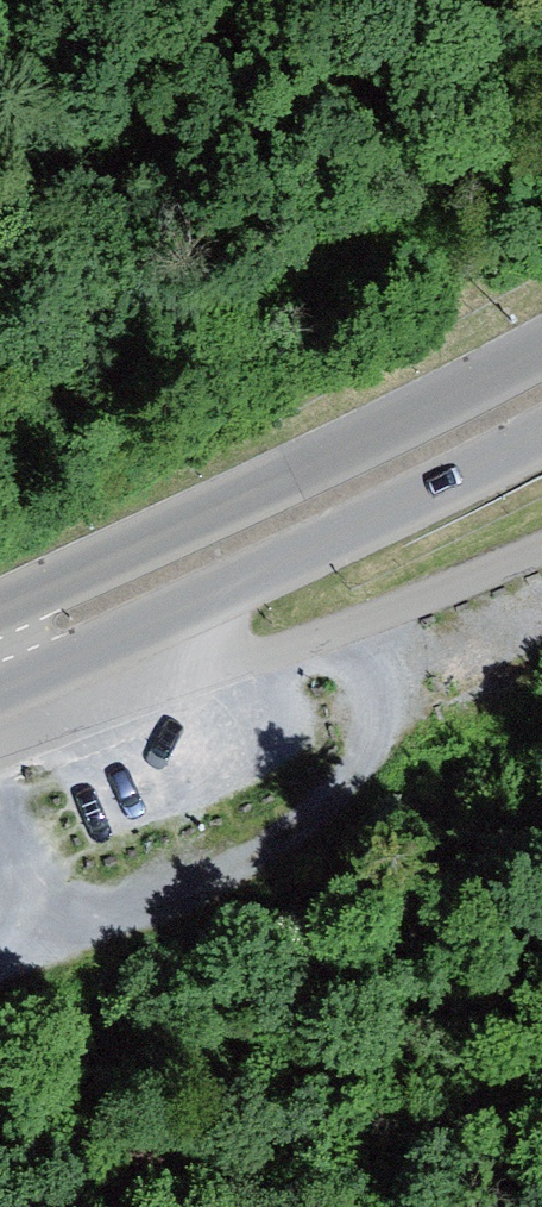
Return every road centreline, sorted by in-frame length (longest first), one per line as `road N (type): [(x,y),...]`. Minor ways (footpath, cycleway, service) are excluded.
road 1 (primary): [(541,346),(87,567),(0,636)]
road 2 (primary): [(0,662),(121,637),(541,434)]
road 3 (track): [(17,873),(63,907),(126,907),(170,894),(290,830),(329,799),(377,730),(389,608)]
road 4 (track): [(0,928),(17,873),(0,800)]

